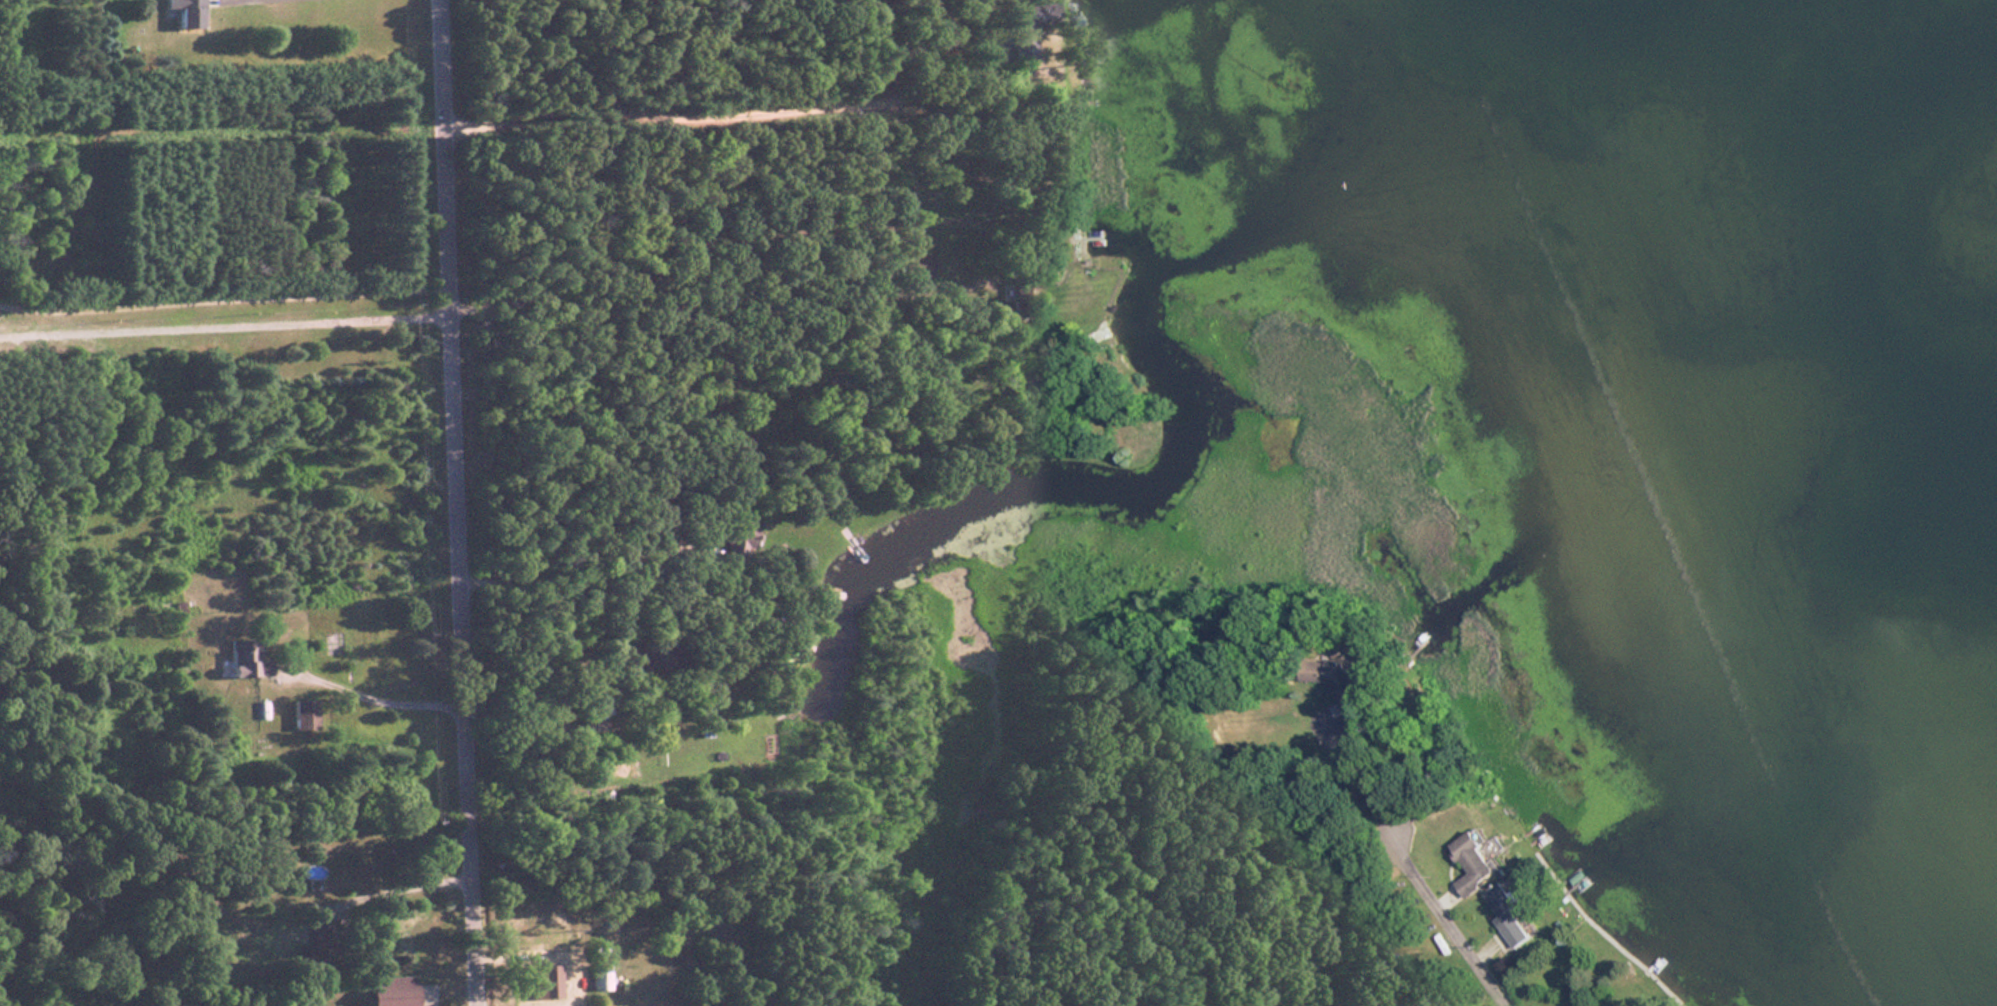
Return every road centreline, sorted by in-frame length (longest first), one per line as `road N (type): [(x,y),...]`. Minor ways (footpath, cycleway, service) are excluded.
road 1 (residential): [(479,1005),(442,0)]
road 2 (residential): [(446,124),(900,101)]
road 3 (residential): [(1325,712),(1405,854),(1516,1005)]

